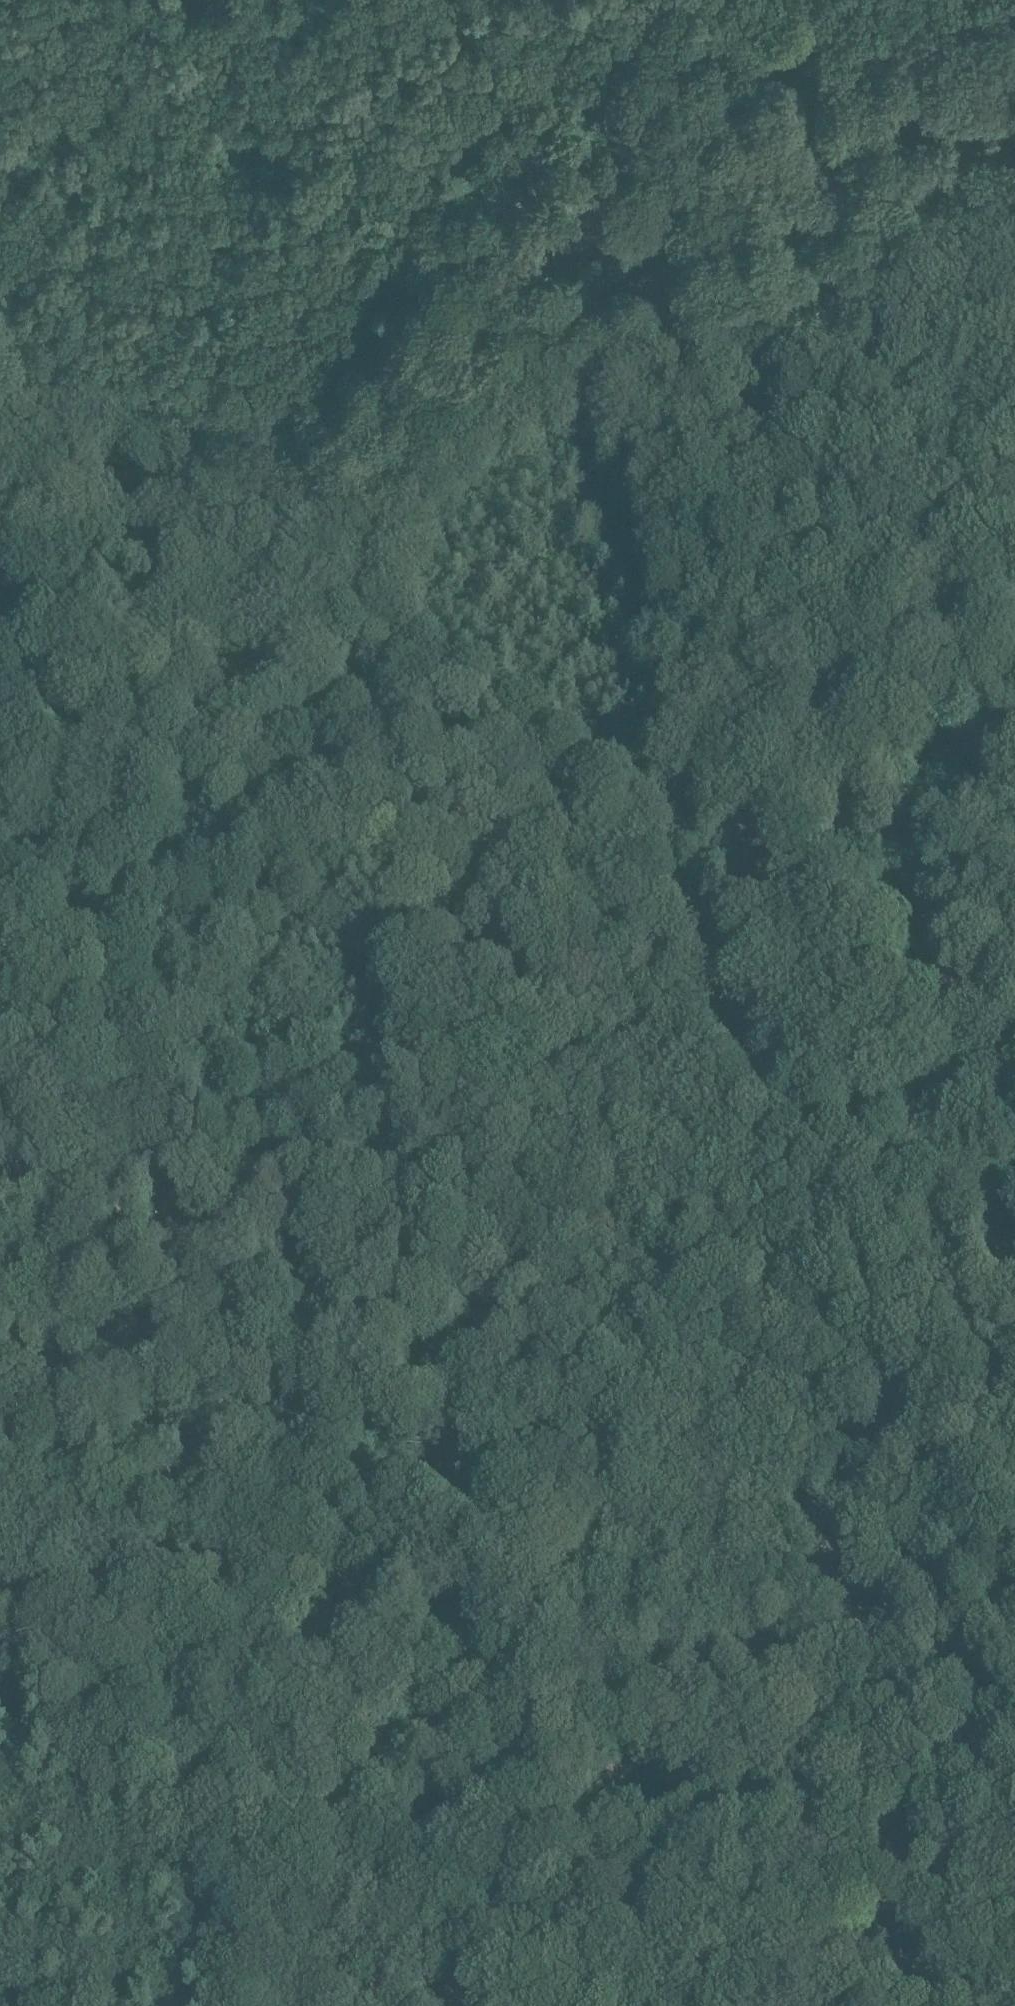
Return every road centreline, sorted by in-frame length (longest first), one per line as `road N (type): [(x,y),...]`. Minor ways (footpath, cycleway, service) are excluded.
road 1 (track): [(0,582),(187,514),(421,403),(839,131),(1014,79)]
road 2 (track): [(839,131),(1014,632)]
road 3 (track): [(0,279),(187,514)]

